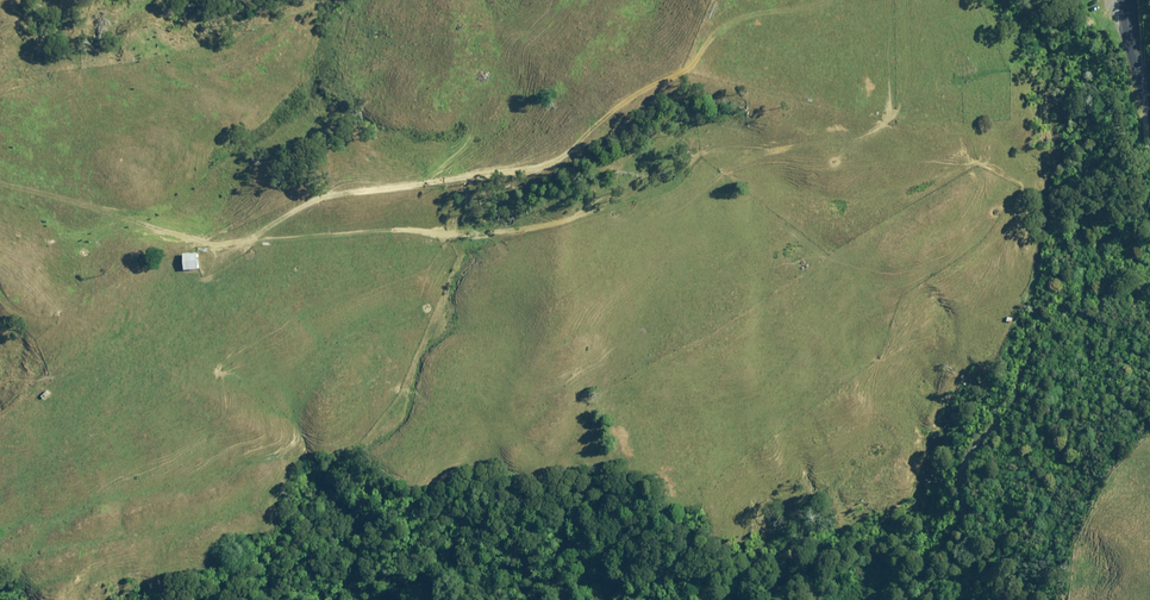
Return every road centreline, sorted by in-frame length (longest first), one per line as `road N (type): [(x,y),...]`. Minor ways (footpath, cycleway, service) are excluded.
road 1 (track): [(125,221),(234,247),(306,207),(542,171),(621,106),(687,76),(714,45),(787,0)]
road 2 (track): [(433,234),(249,241)]

